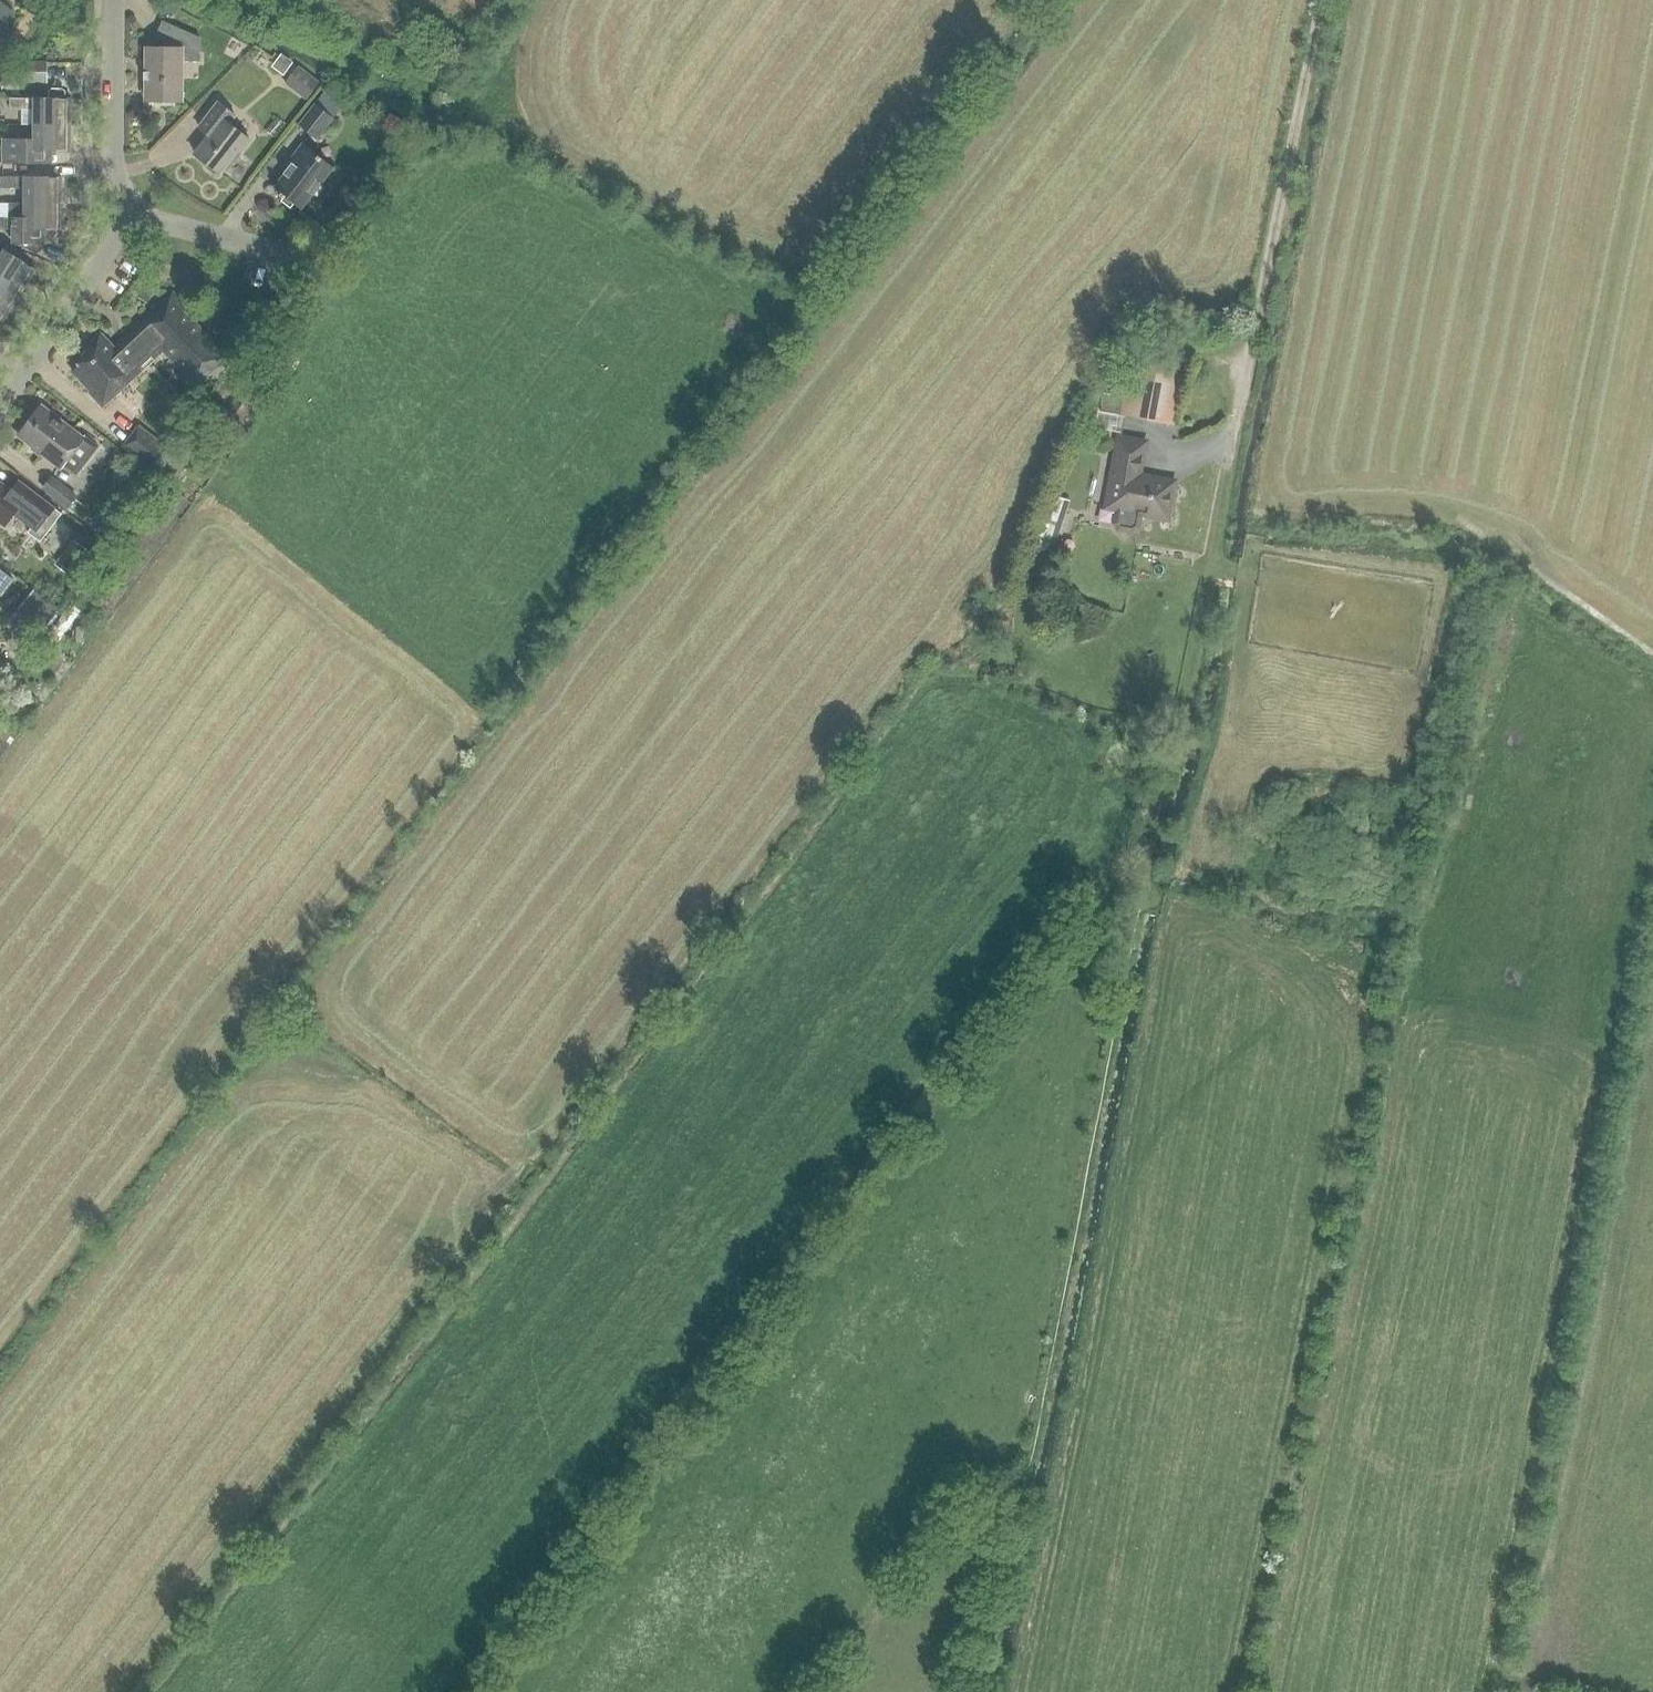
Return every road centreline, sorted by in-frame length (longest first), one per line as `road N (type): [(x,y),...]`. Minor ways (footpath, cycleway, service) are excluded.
road 1 (track): [(1322,0),(1229,470)]
road 2 (residential): [(0,404),(123,217)]
road 3 (residential): [(123,217),(112,150),(112,0)]
road 4 (residential): [(295,258),(123,217)]

